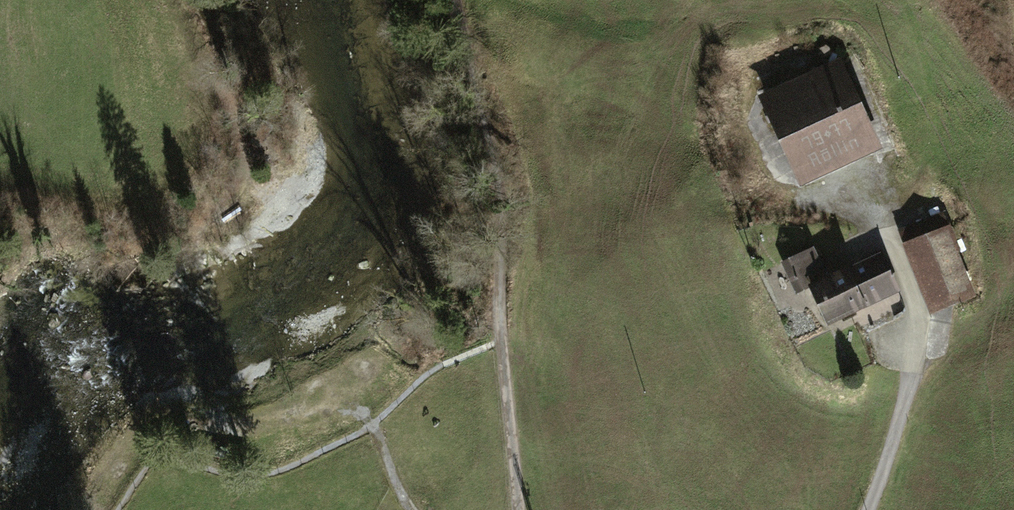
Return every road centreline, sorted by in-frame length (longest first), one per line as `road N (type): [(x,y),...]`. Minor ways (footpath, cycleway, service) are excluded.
road 1 (track): [(869,509),(915,381),(919,326),(870,181)]
road 2 (track): [(502,336),(454,0)]
road 3 (track): [(415,509),(323,318)]
road 4 (track): [(521,509),(502,336)]

